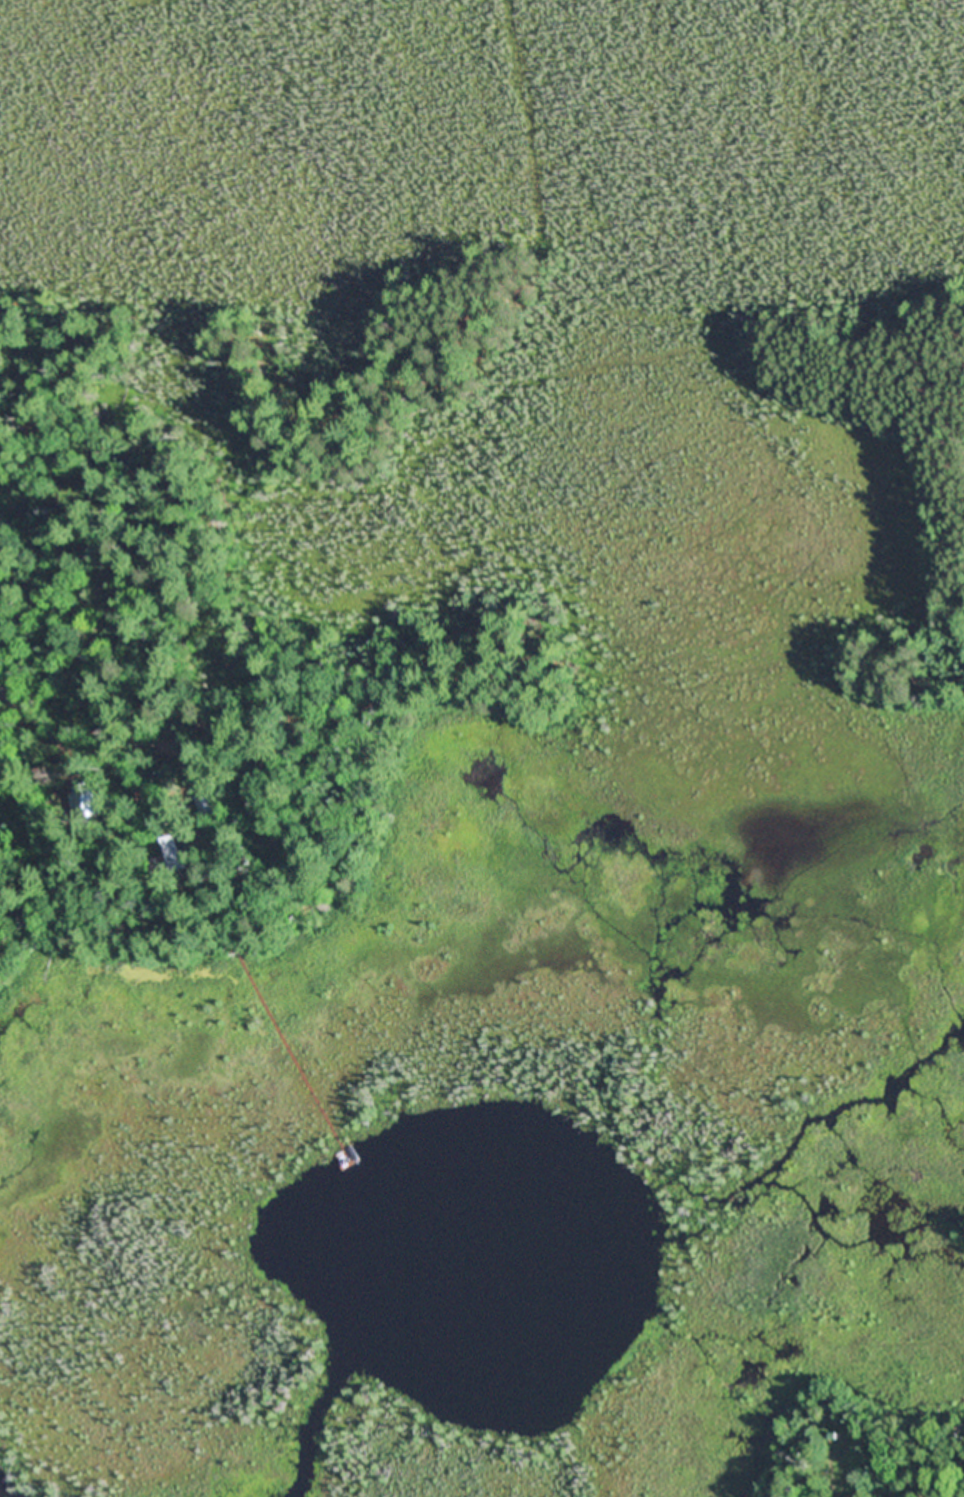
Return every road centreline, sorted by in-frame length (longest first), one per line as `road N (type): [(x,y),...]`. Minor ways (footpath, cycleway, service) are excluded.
road 1 (residential): [(0,706),(121,821)]

